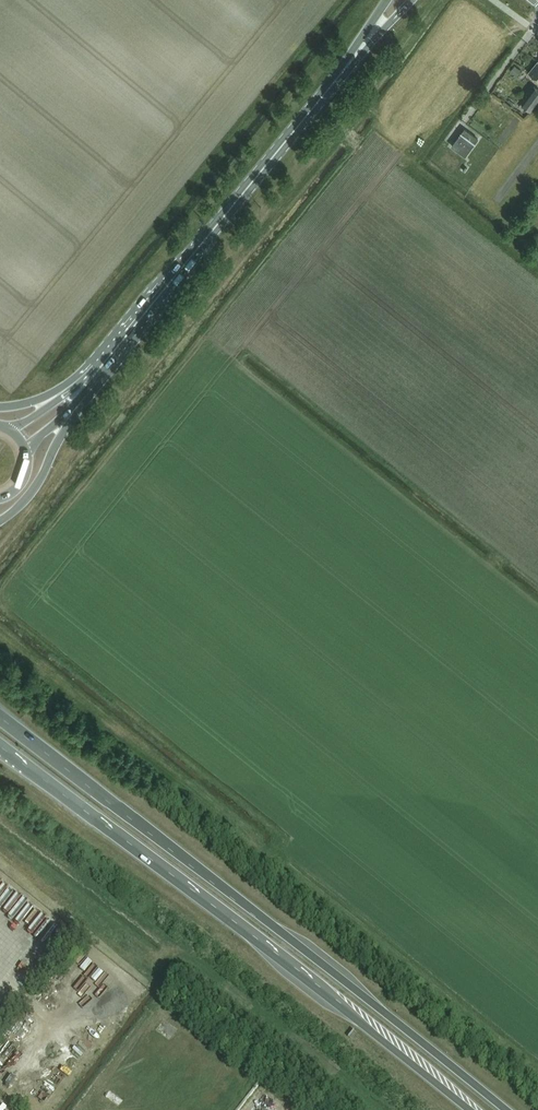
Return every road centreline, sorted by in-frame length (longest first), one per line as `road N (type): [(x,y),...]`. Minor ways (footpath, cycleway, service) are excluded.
road 1 (trunk): [(405,1033),(248,902),(0,716)]
road 2 (trunk): [(0,747),(263,943),(405,1033)]
road 3 (primary): [(351,61),(114,352)]
road 4 (primary): [(0,522),(36,488),(102,373)]
road 5 (trunk): [(501,1109),(405,1033)]

